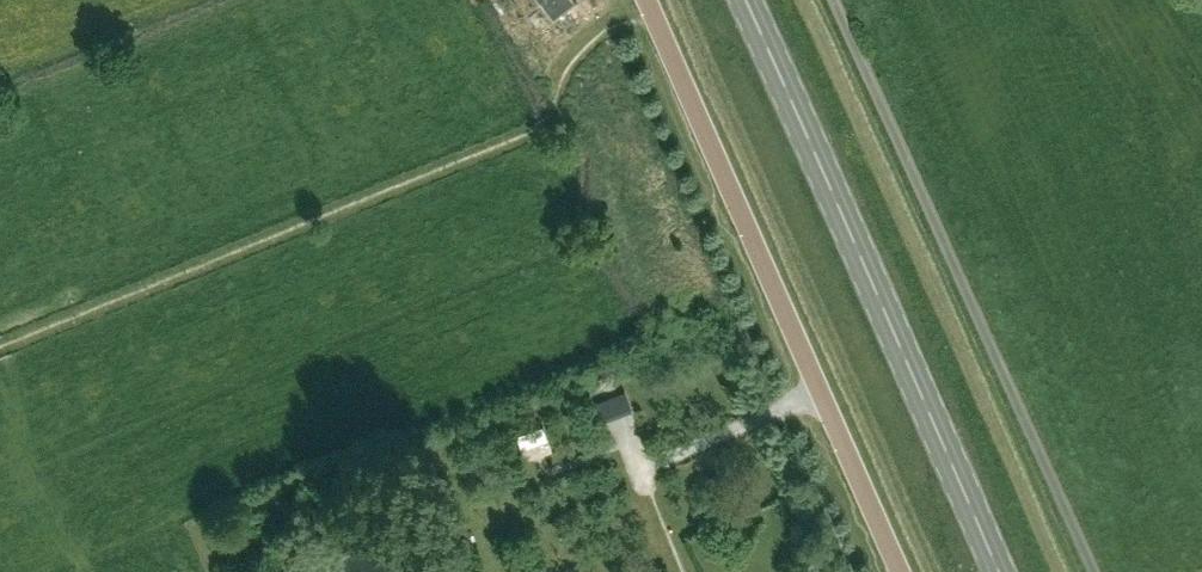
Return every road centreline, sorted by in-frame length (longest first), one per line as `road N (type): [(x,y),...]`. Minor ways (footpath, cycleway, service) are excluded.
road 1 (unclassified): [(829,0),(1094,571)]
road 2 (unclassified): [(900,571),(646,0)]
road 3 (secondary): [(999,571),(750,0)]

